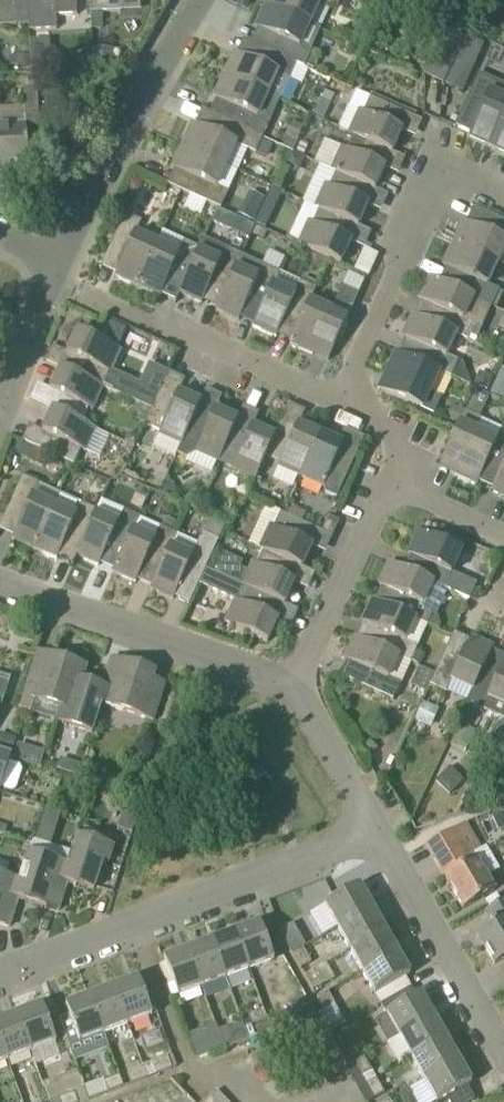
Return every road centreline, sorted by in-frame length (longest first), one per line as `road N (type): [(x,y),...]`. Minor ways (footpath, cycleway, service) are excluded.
road 1 (residential): [(0,975),(376,839)]
road 2 (residential): [(55,279),(87,193),(203,0)]
road 3 (residential): [(291,690),(237,662),(0,584)]
road 4 (residential): [(503,197),(447,179),(426,192),(338,400)]
road 5 (residential): [(88,296),(338,400)]
road 6 (residential): [(503,1042),(376,839)]
road 7 (residential): [(386,481),(291,690)]
road 8 (residential): [(376,839),(291,690)]
road 9 (residential): [(0,419),(55,279)]
road 10 (residential): [(503,534),(386,481)]

